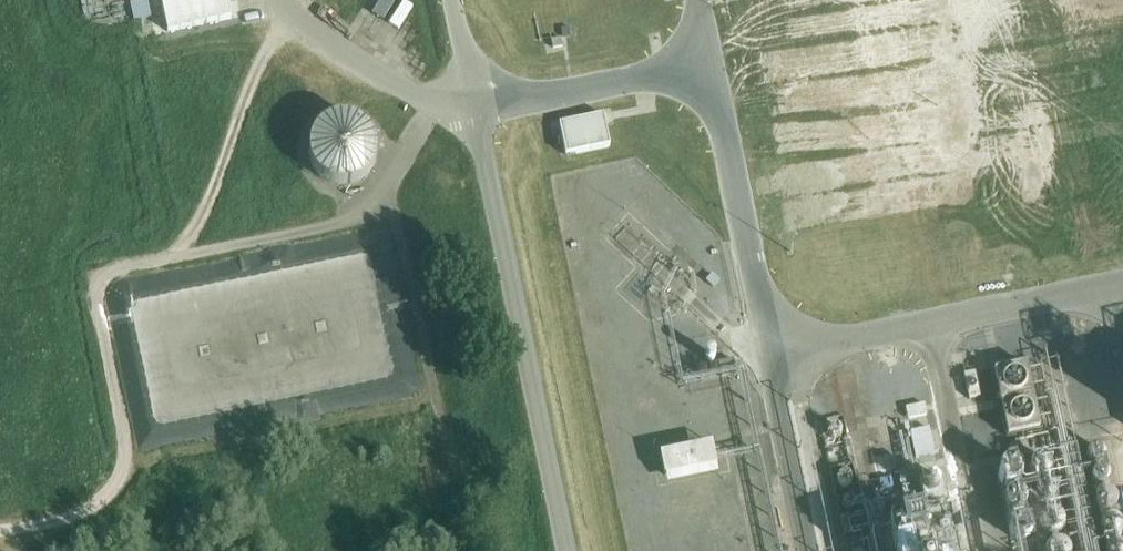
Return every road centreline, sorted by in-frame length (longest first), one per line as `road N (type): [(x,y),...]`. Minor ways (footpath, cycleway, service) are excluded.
road 1 (track): [(0,522),(75,510),(113,485),(127,439),(93,273),(111,257),(379,205)]

